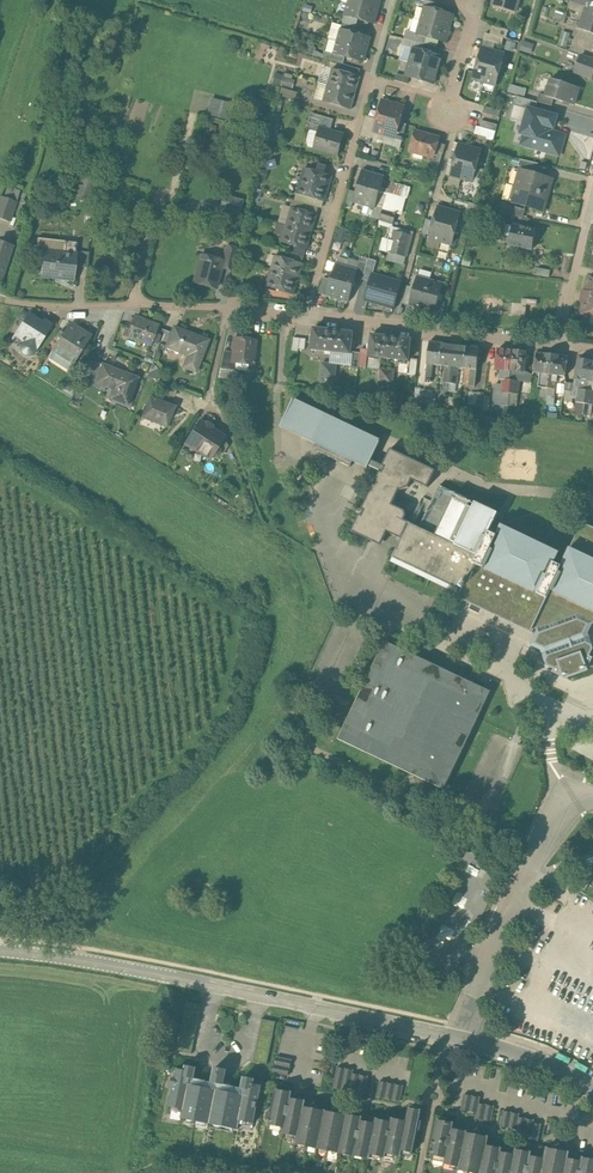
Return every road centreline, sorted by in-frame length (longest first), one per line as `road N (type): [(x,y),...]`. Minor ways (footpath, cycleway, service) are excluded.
road 1 (residential): [(164,975),(456,1037),(532,1058),(592,1087)]
road 2 (residential): [(307,313),(560,346)]
road 3 (residential): [(307,313),(372,78)]
road 4 (residential): [(372,78),(434,96),(448,111),(475,4),(460,0)]
road 5 (unclassified): [(0,949),(164,975)]
road 6 (residential): [(284,312),(132,305)]
road 7 (residential): [(592,205),(560,346)]
road 8 (residential): [(132,305),(0,298)]

